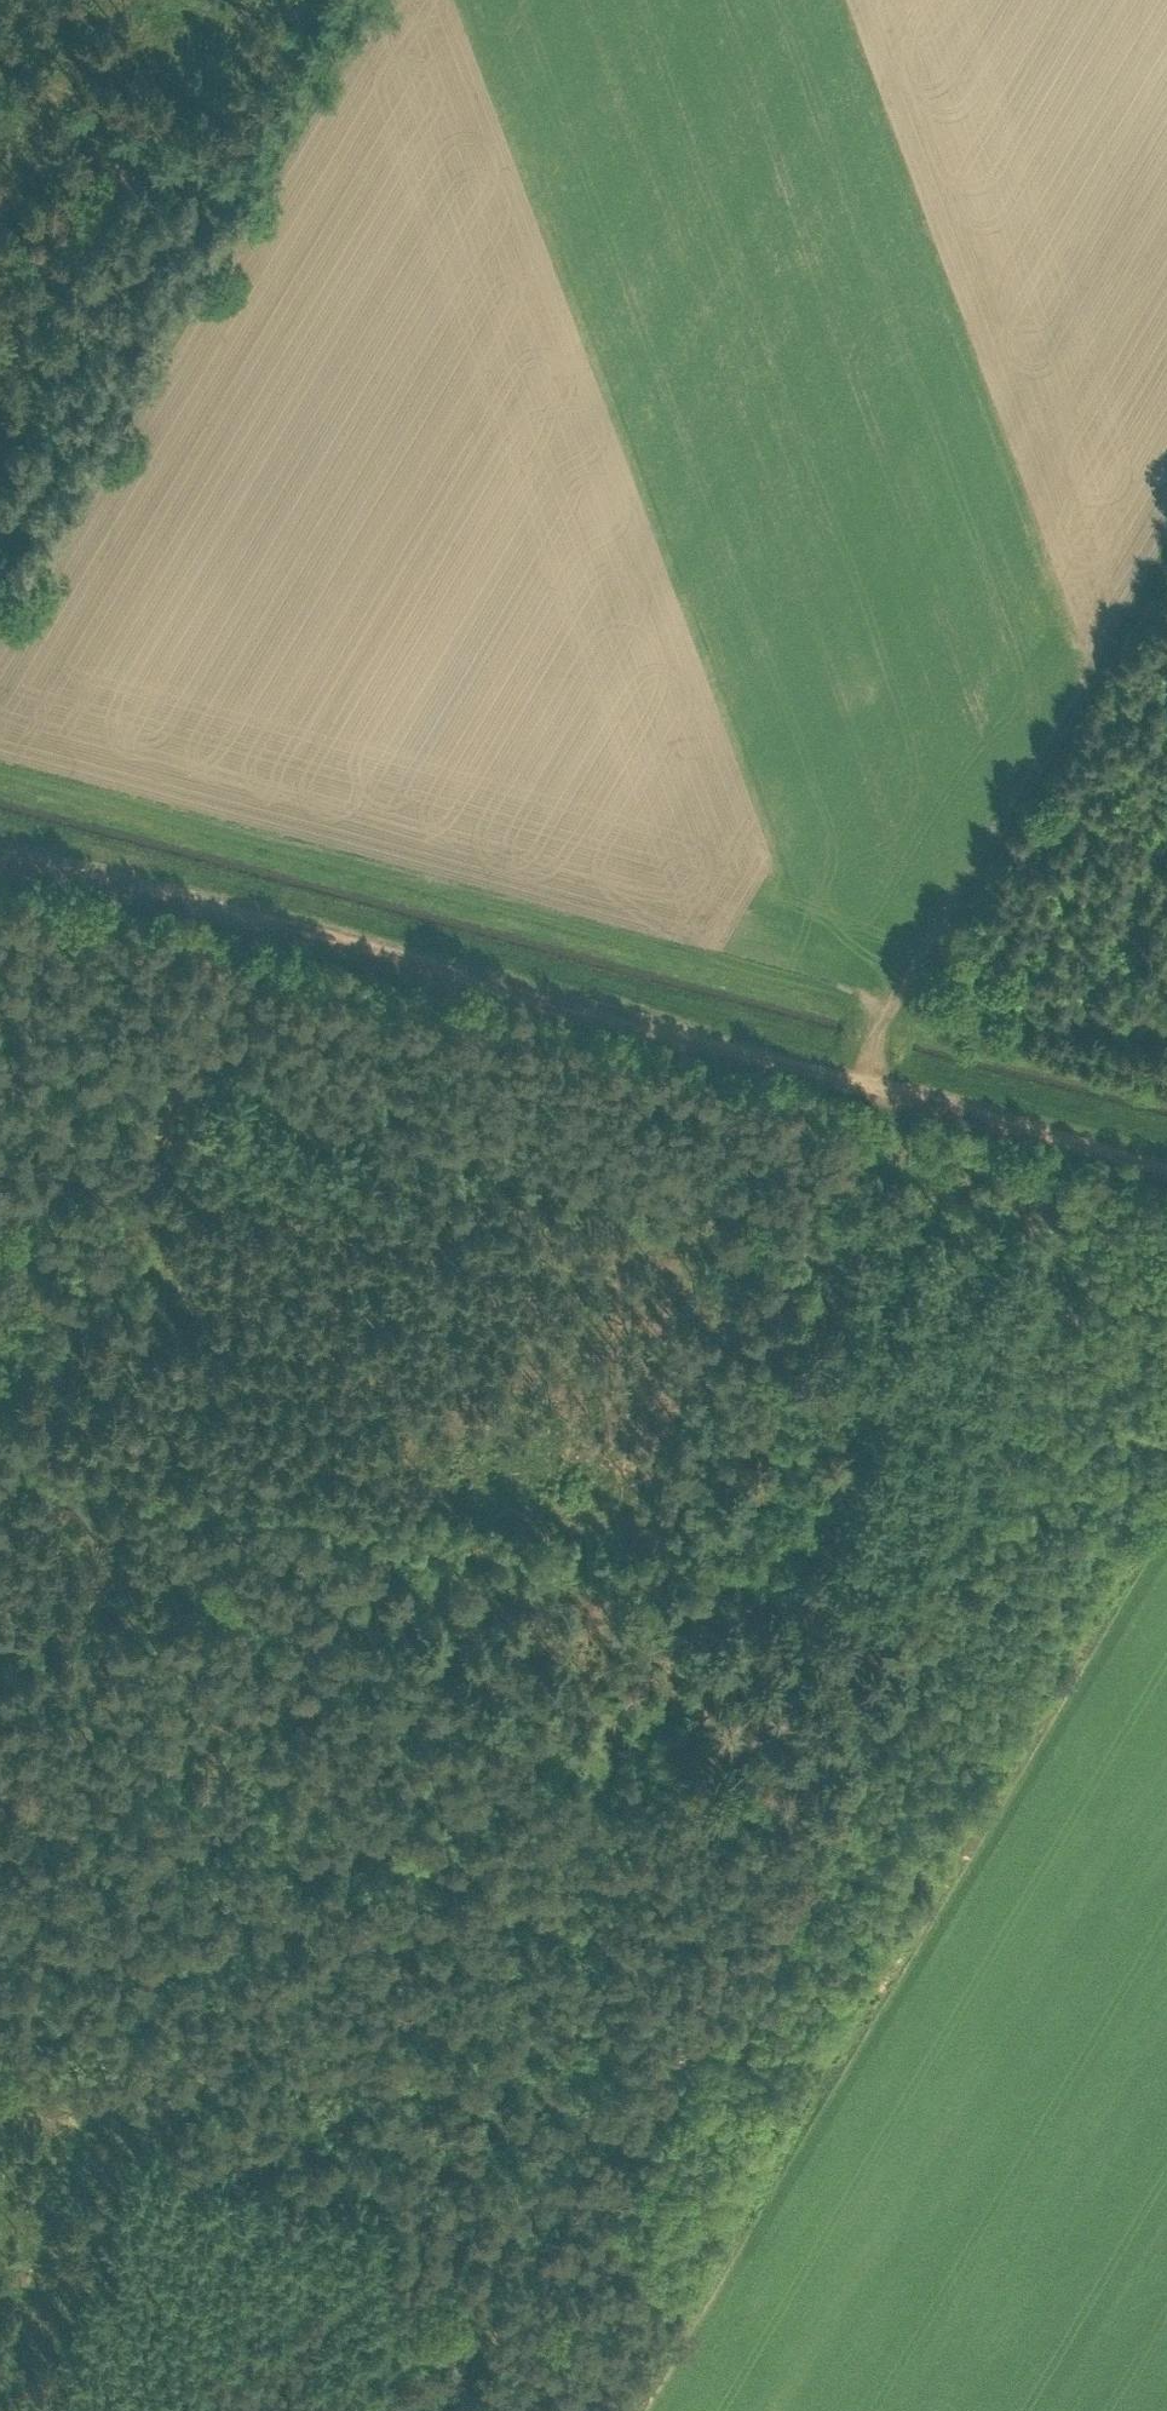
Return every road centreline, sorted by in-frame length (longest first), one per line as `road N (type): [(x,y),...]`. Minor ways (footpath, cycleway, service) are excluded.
road 1 (track): [(1166,1158),(0,851)]
road 2 (track): [(858,1077),(872,1039),(1166,541)]

